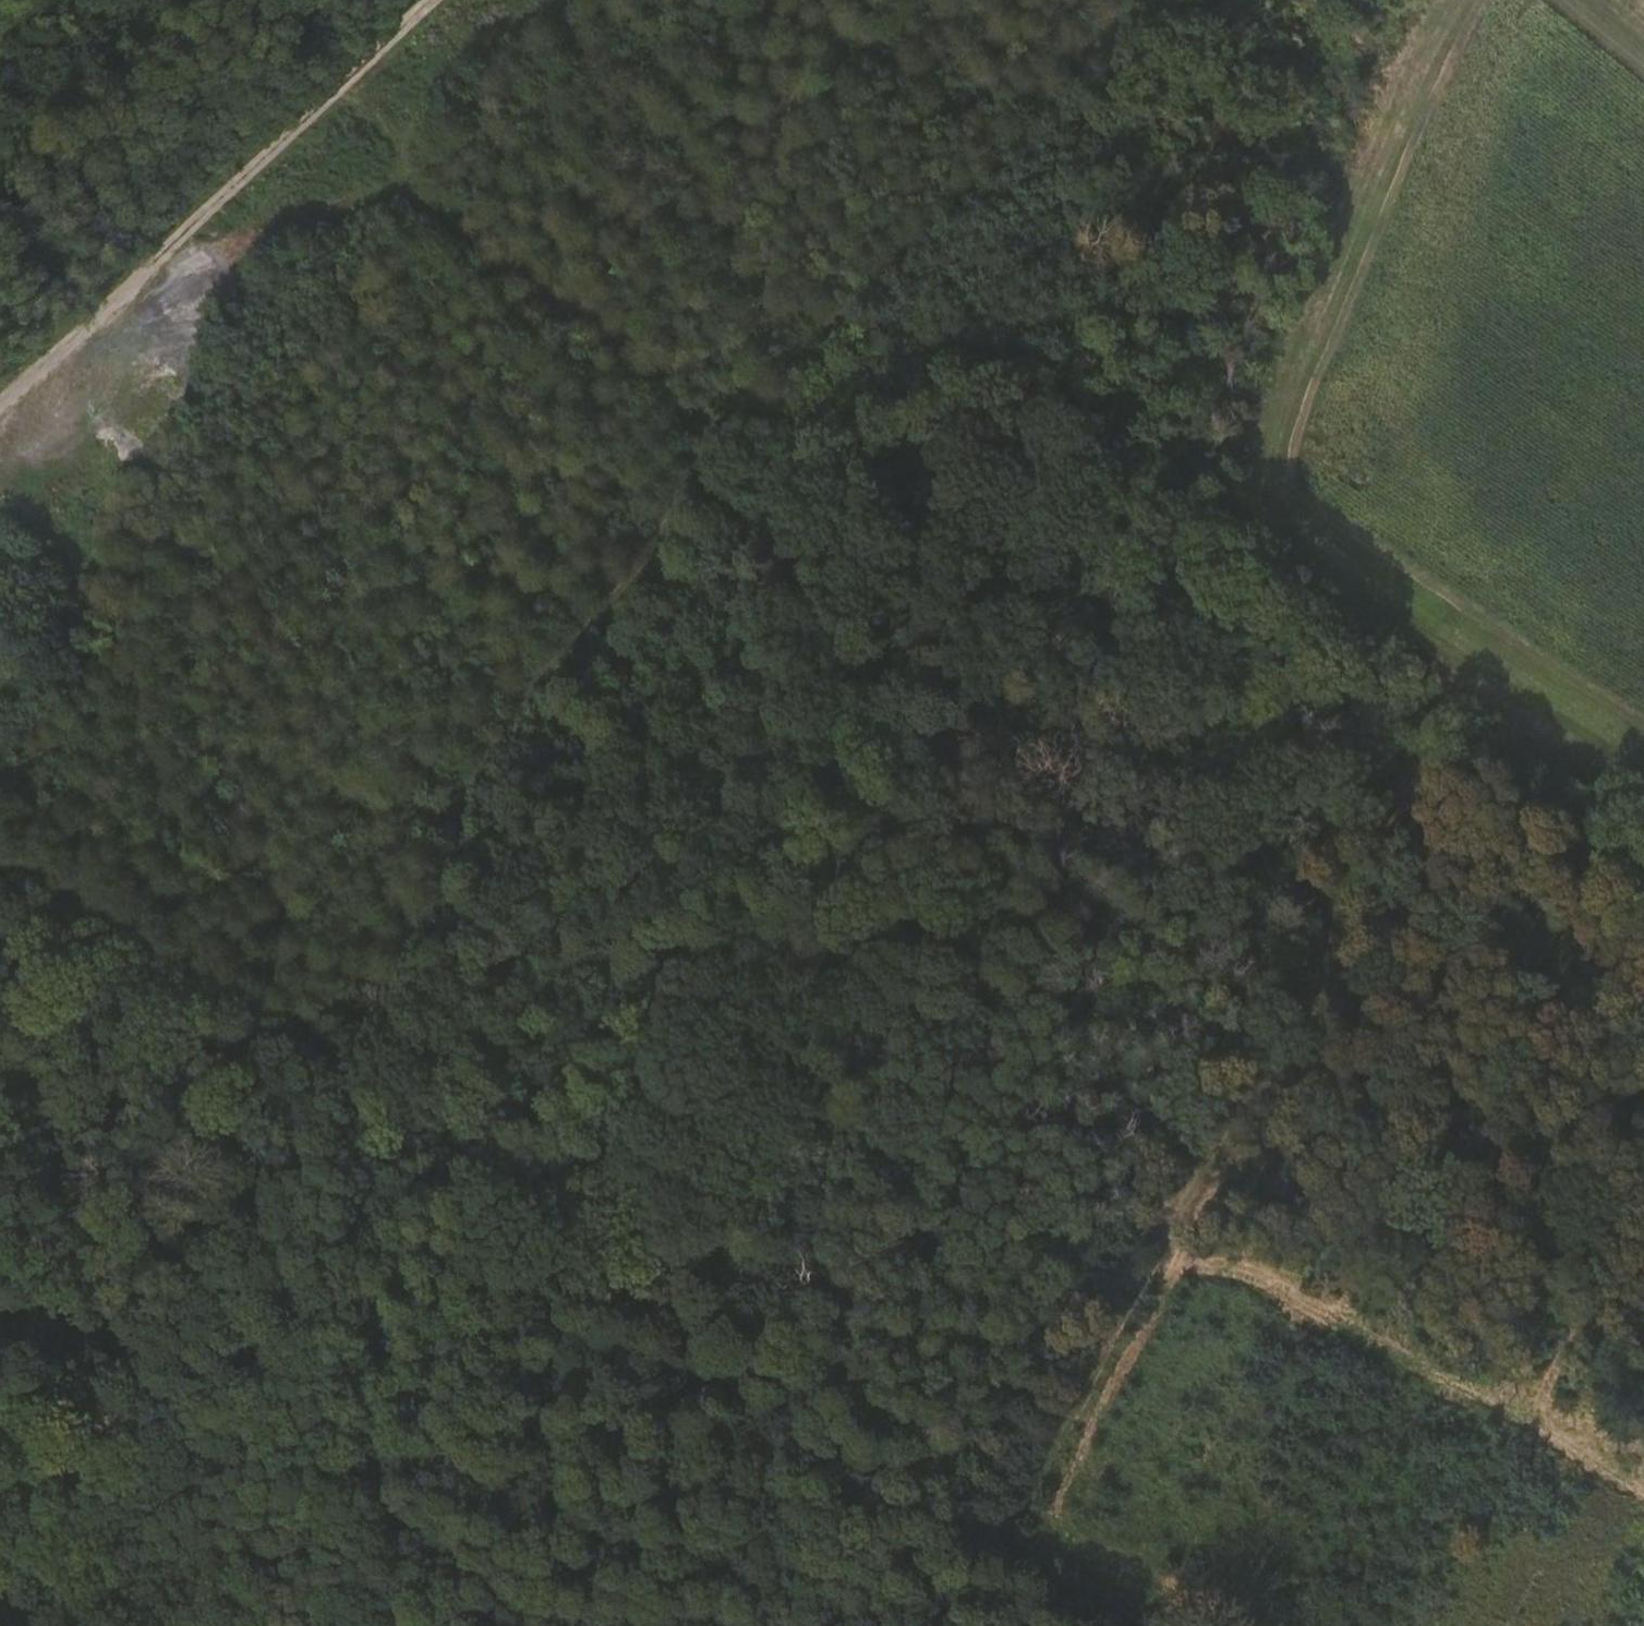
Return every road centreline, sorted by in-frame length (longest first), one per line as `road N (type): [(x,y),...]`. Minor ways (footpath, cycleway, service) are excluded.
road 1 (track): [(428,0),(0,417)]

